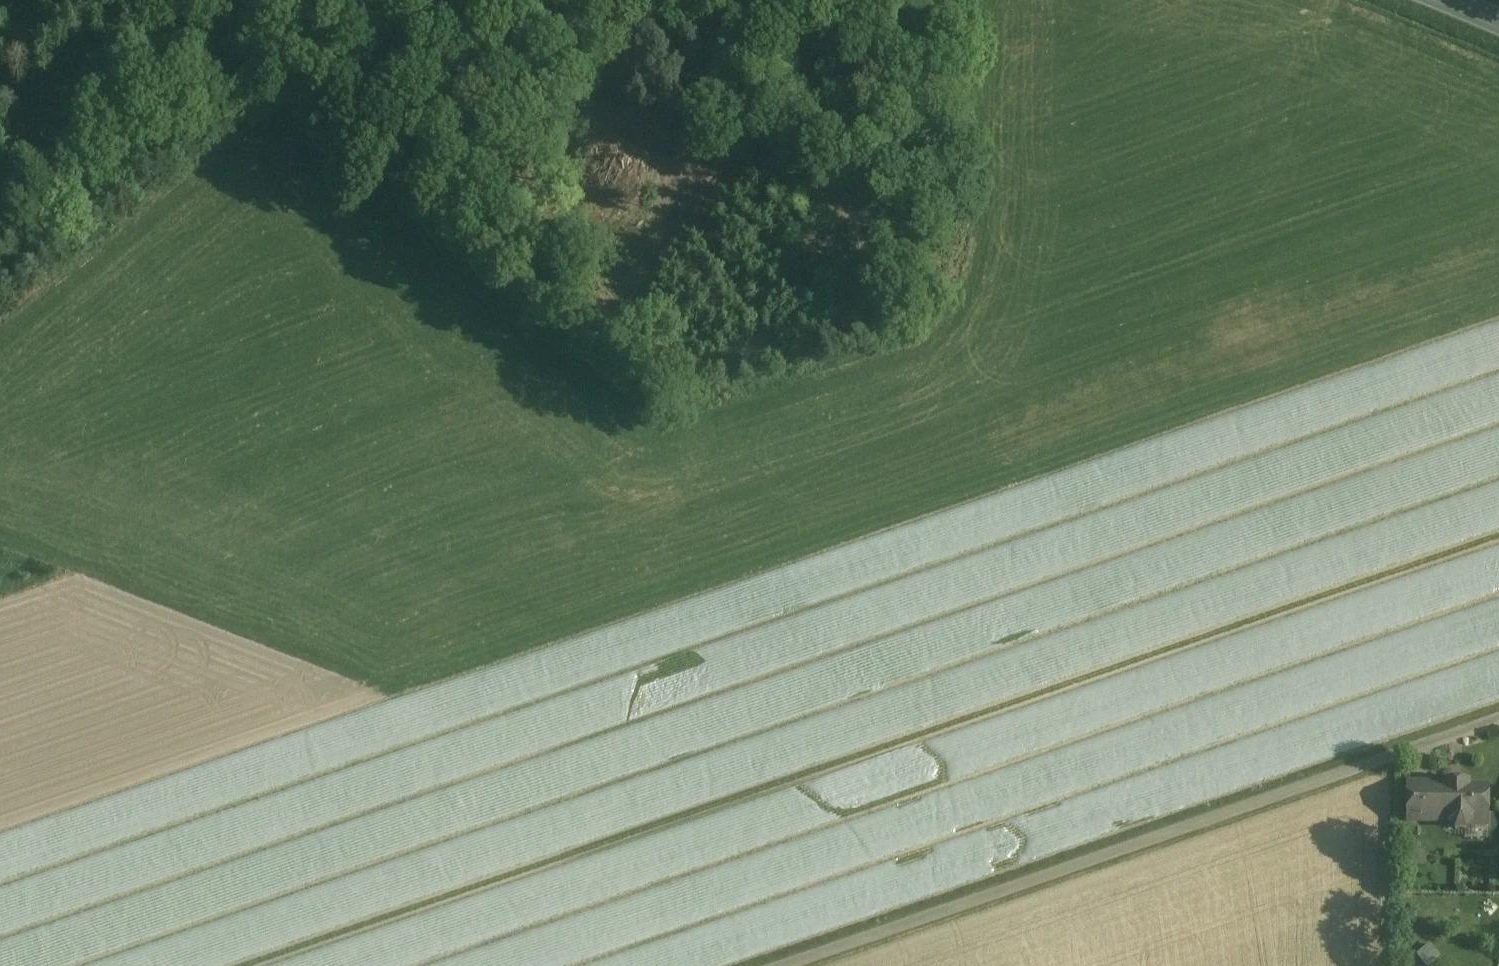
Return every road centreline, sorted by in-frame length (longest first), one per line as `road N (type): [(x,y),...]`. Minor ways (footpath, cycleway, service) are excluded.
road 1 (unclassified): [(785,965),(1498,721)]
road 2 (unclassified): [(338,0),(0,283)]

